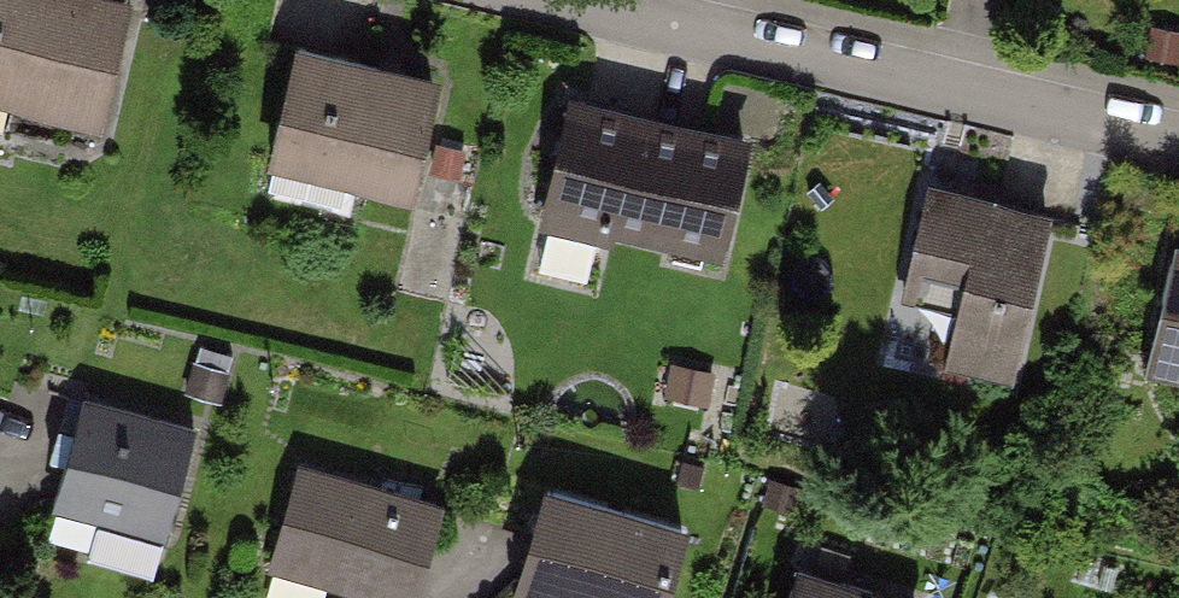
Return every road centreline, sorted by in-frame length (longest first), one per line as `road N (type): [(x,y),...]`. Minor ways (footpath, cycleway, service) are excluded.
road 1 (residential): [(1178,136),(609,0)]

